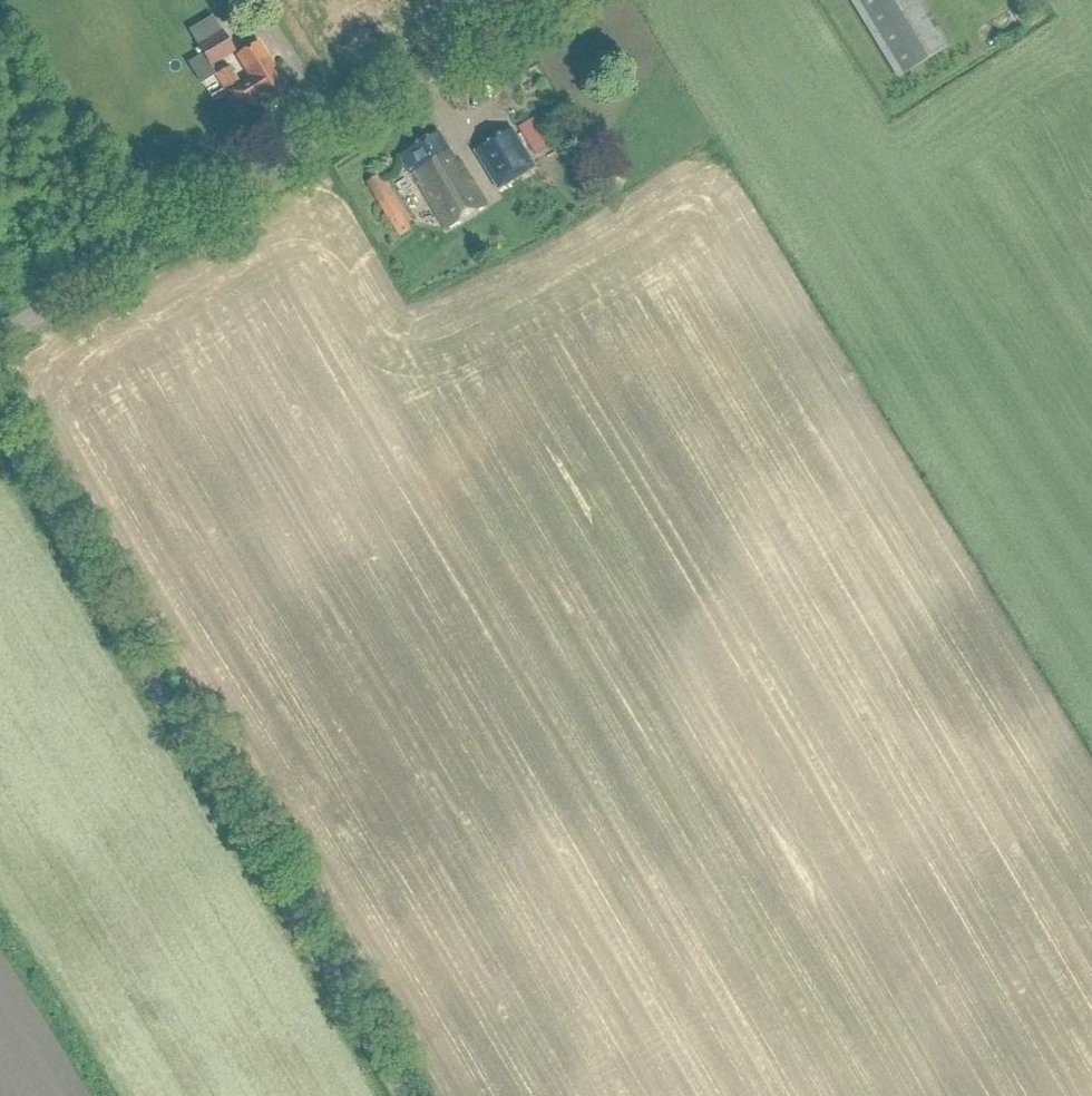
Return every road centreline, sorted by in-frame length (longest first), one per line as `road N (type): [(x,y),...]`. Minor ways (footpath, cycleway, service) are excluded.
road 1 (unclassified): [(403,1095),(0,430)]
road 2 (unclassified): [(0,336),(549,0)]

